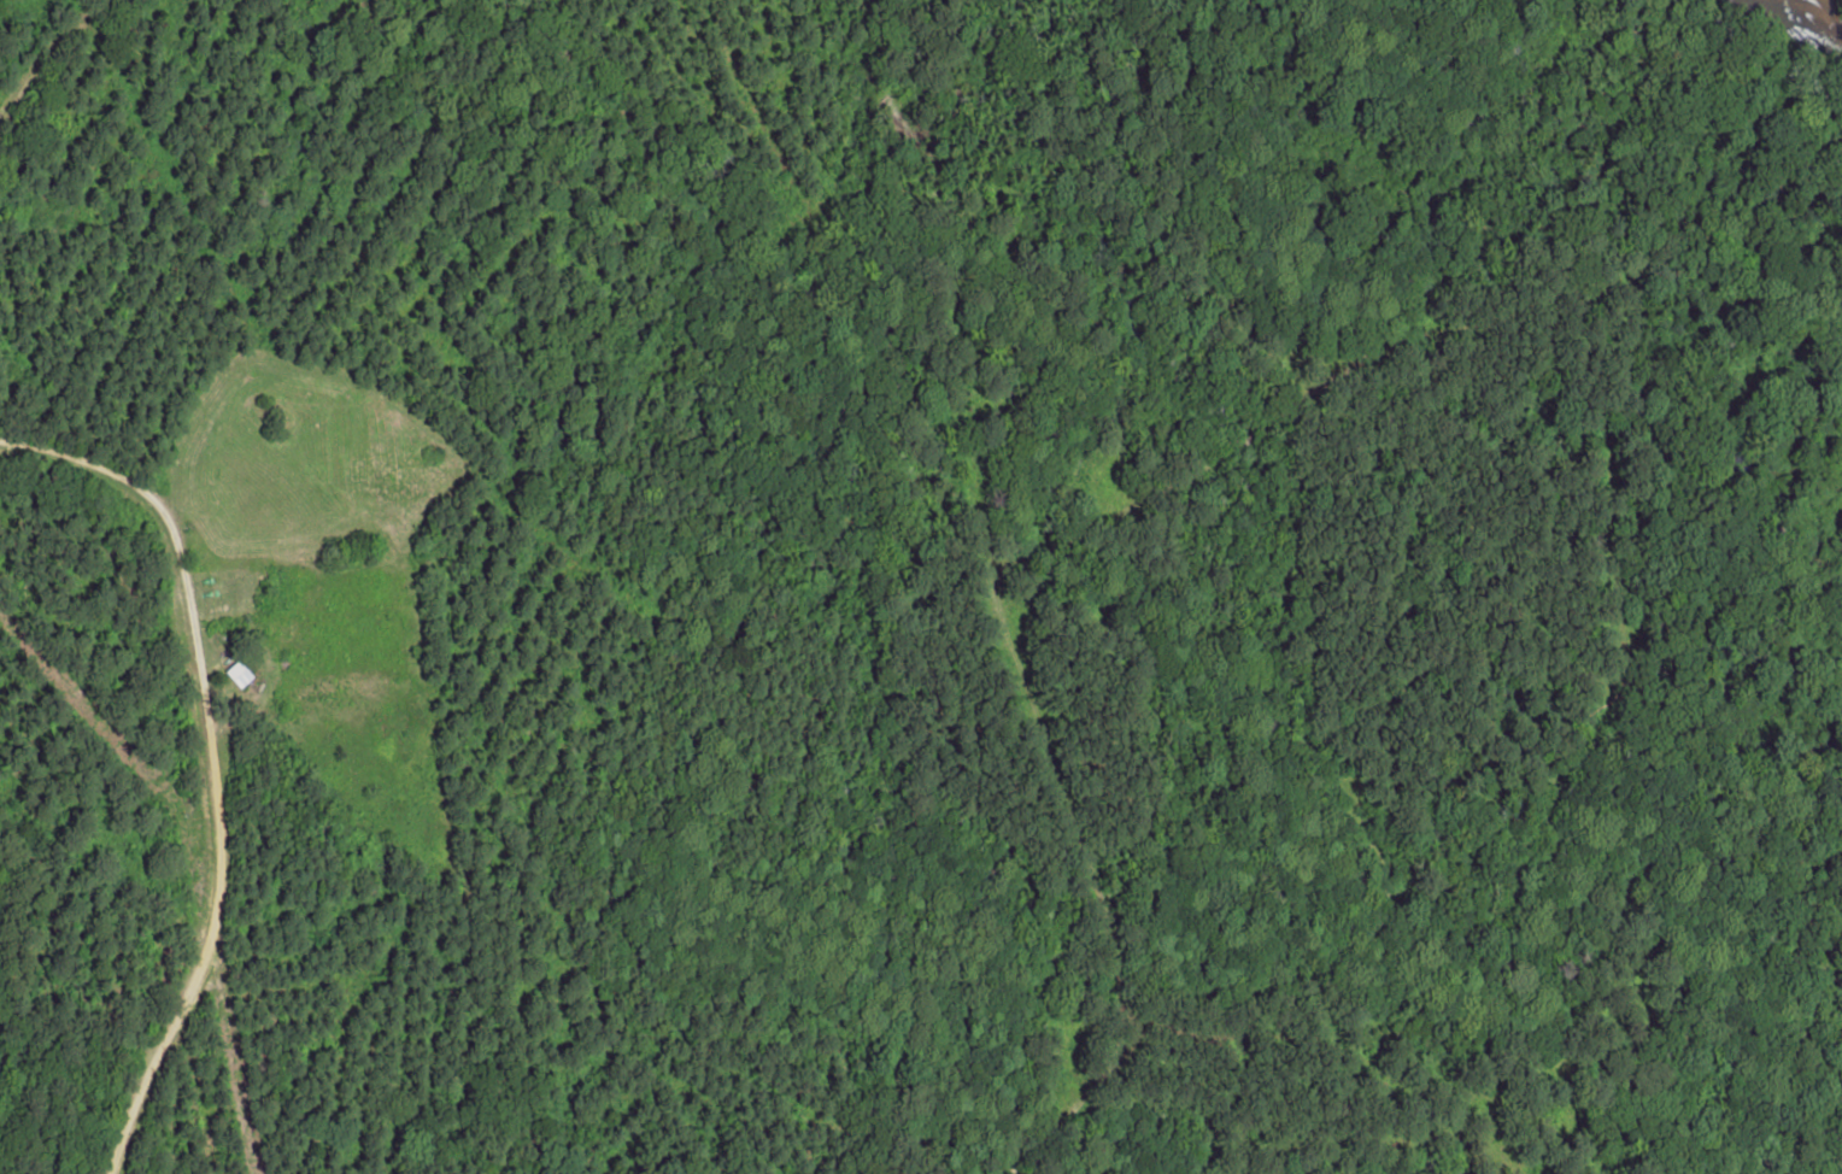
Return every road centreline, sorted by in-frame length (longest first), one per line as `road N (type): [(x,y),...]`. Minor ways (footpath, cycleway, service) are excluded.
road 1 (residential): [(0,472),(125,509),(166,551),(203,851),(170,1173)]

